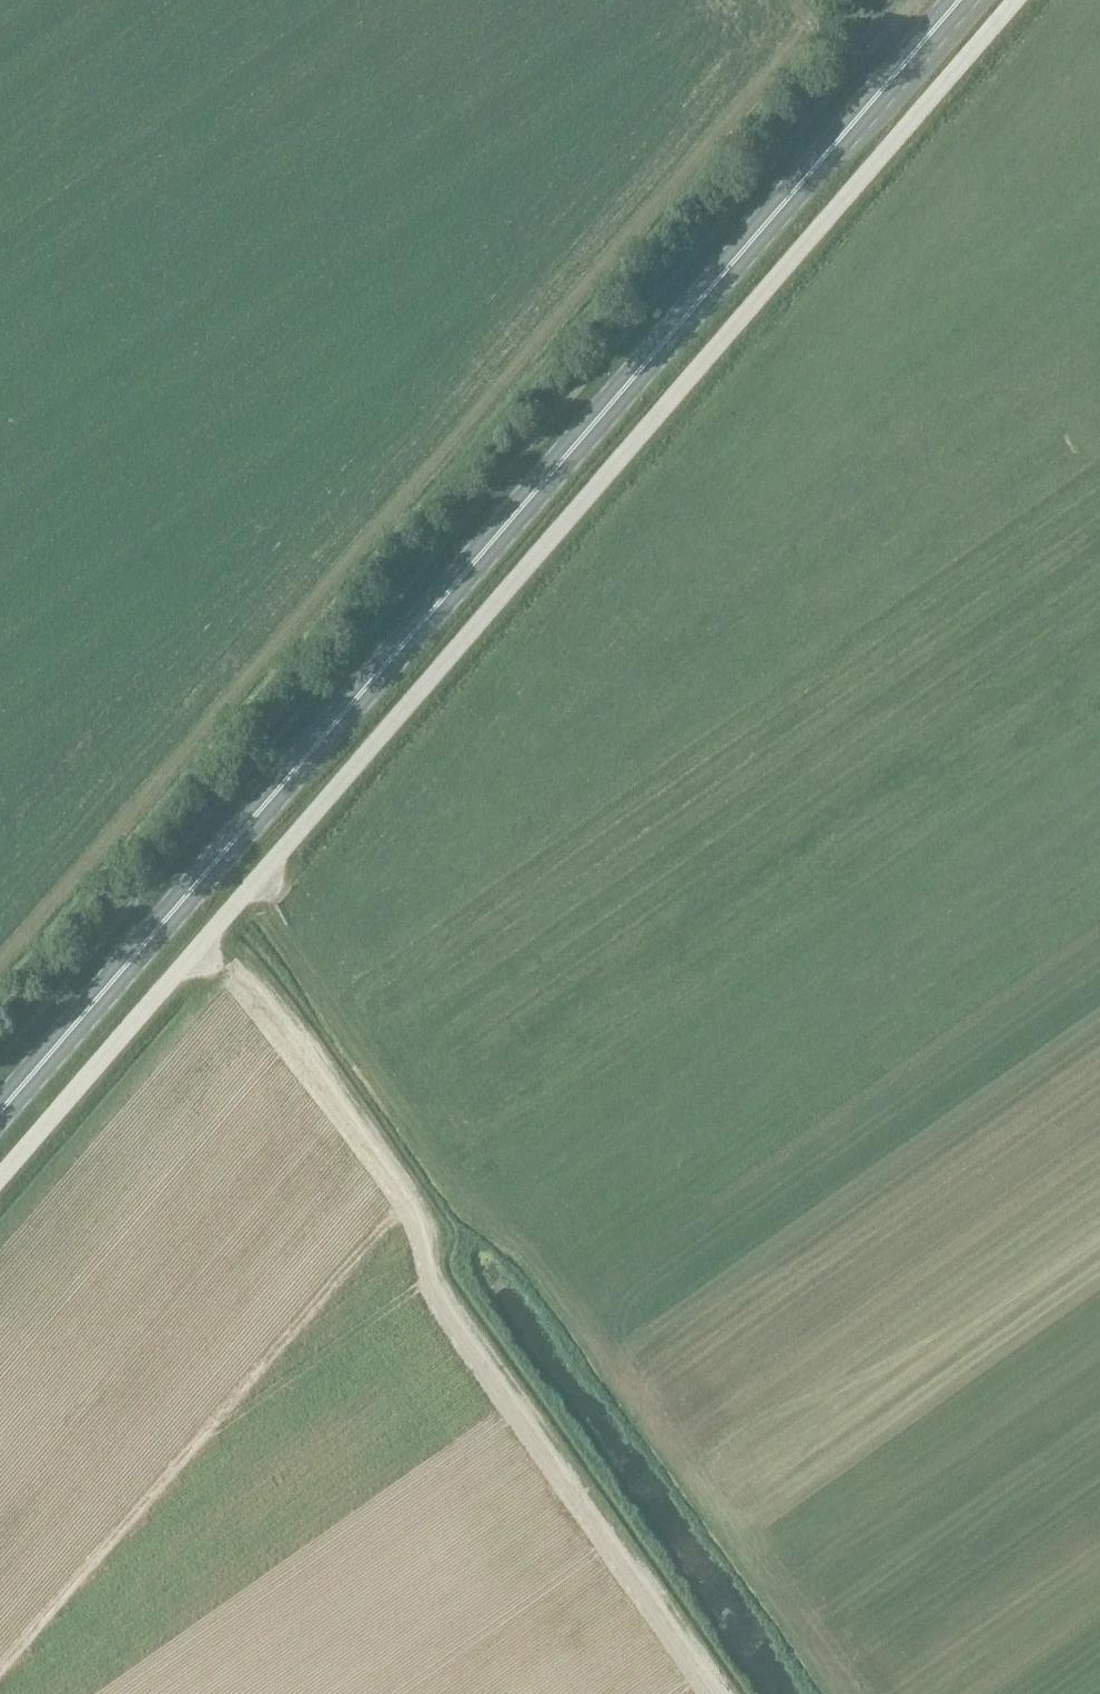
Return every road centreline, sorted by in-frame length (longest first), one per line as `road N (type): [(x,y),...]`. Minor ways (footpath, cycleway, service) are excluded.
road 1 (unclassified): [(0,1178),(1015,0)]
road 2 (primary): [(0,1113),(960,0)]

